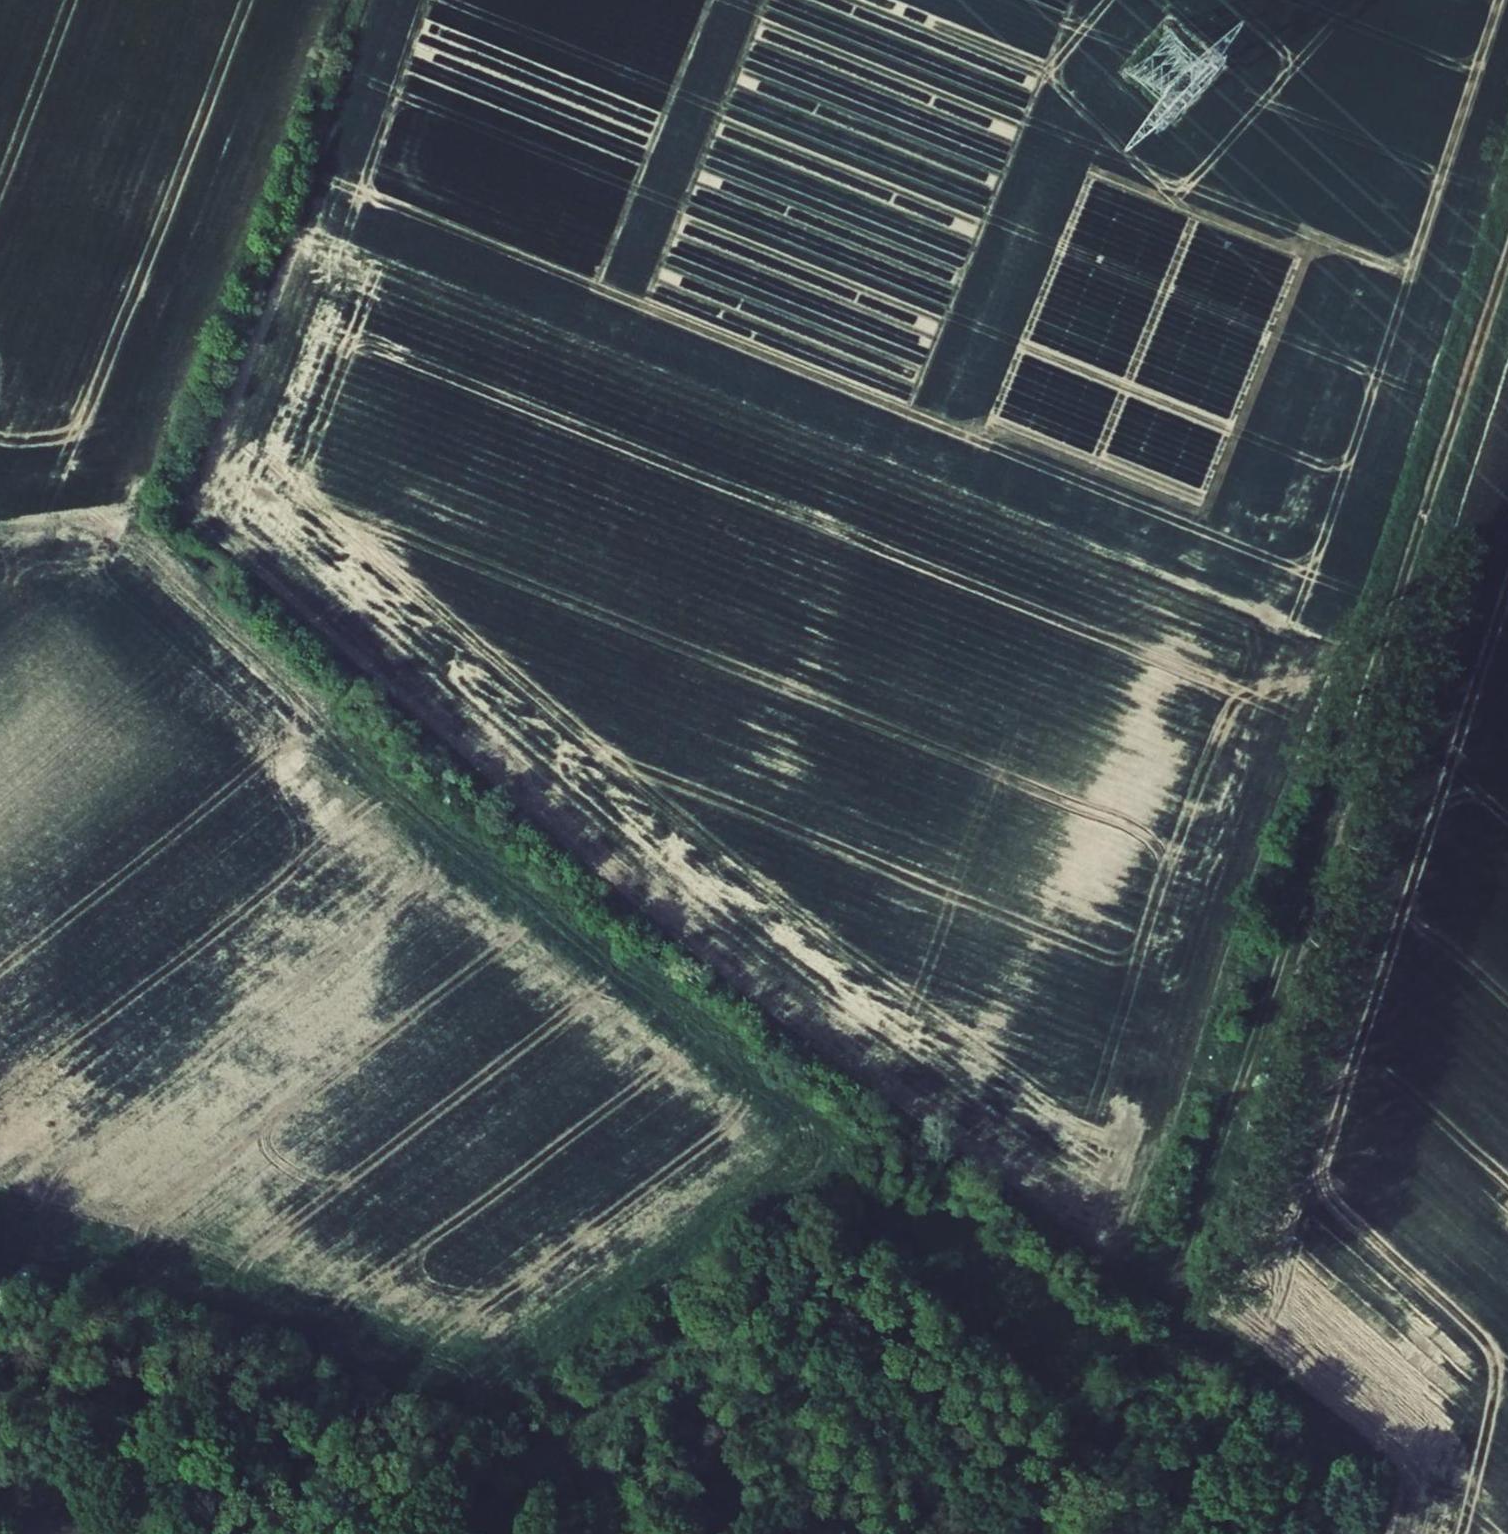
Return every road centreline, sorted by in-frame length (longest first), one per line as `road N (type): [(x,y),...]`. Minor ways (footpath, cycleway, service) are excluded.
road 1 (unclassified): [(1507,269),(1168,1341)]
road 2 (track): [(1179,1308),(1285,1437)]

